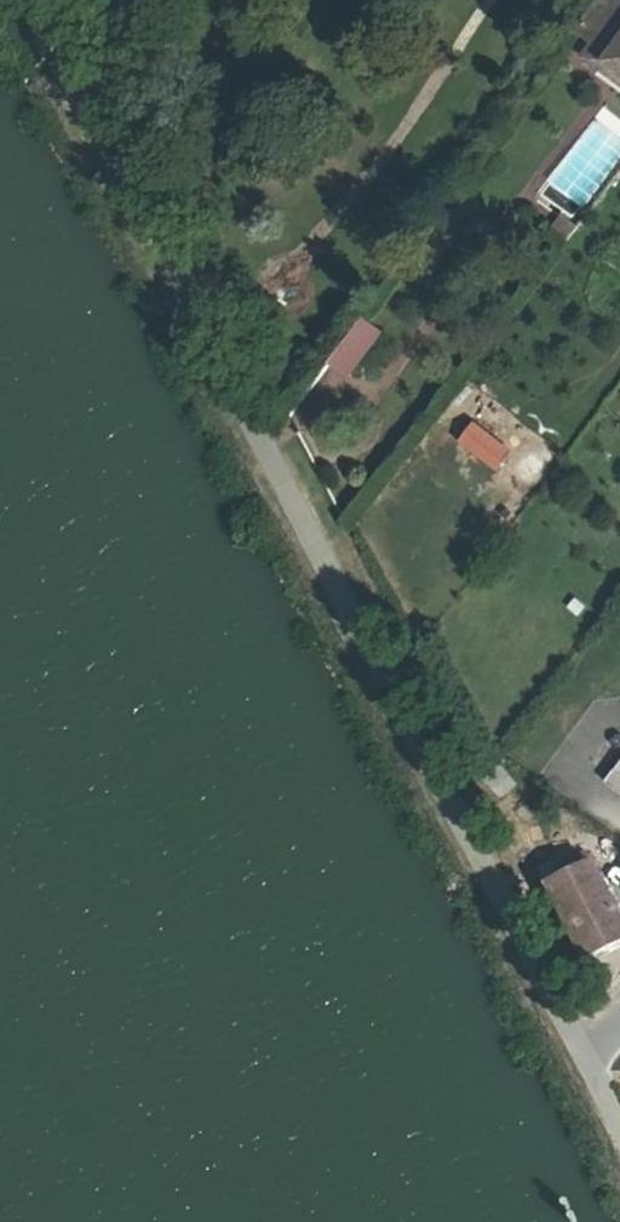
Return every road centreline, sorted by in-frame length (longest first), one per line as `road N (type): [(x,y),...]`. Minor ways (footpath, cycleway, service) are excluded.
road 1 (track): [(40,0),(619,1120)]

